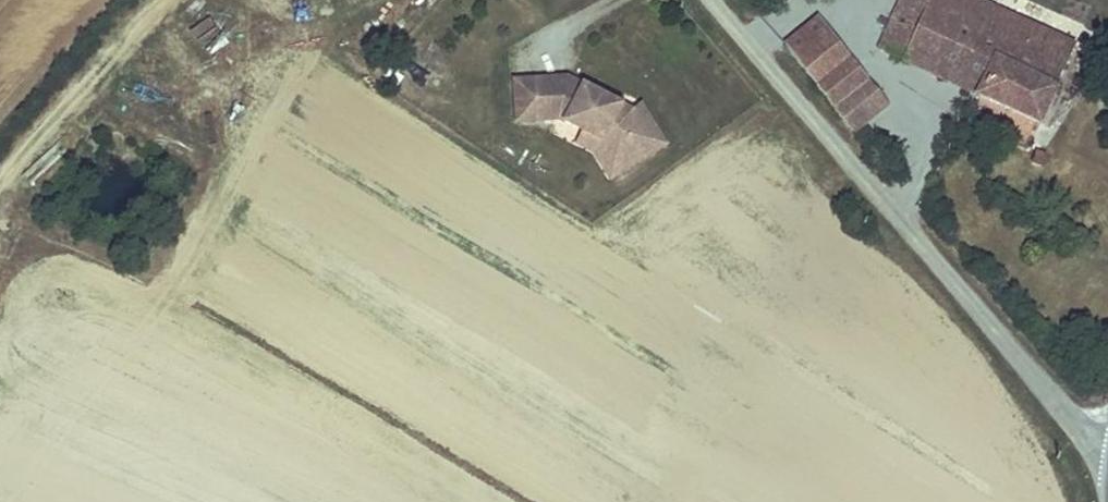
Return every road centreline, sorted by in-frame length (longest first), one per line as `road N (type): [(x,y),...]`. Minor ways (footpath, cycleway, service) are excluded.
road 1 (unclassified): [(711,0),(1107,466)]
road 2 (track): [(0,180),(148,0)]

